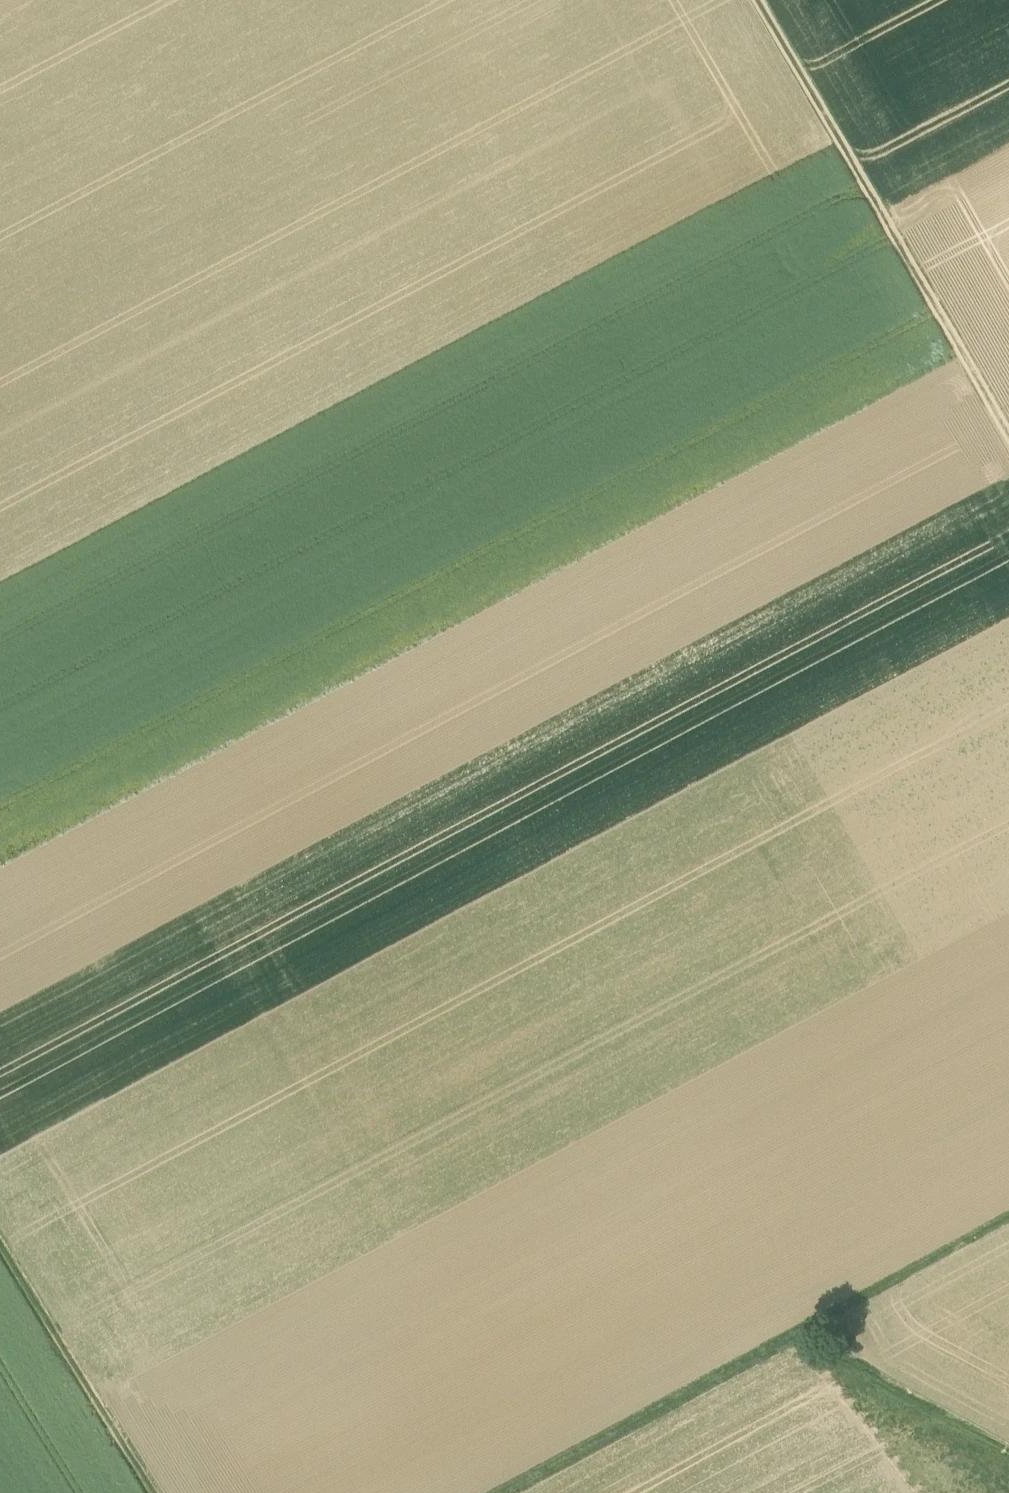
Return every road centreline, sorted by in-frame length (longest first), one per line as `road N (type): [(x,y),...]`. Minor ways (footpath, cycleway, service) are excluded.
road 1 (track): [(1008,1222),(508,1492)]
road 2 (track): [(756,0),(1008,438)]
road 3 (track): [(0,1242),(156,1492)]

